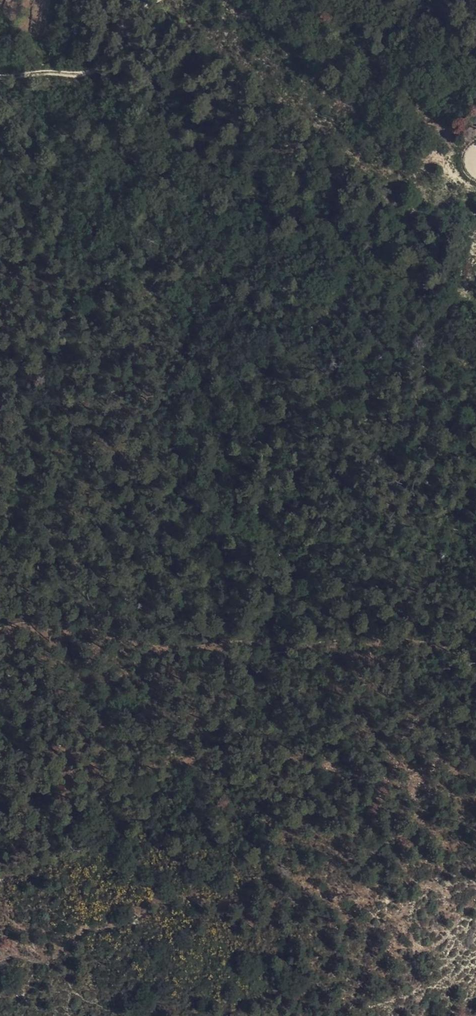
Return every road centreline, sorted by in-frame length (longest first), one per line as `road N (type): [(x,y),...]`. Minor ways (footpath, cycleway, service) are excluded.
road 1 (track): [(0,76),(84,71),(108,59),(161,0)]

